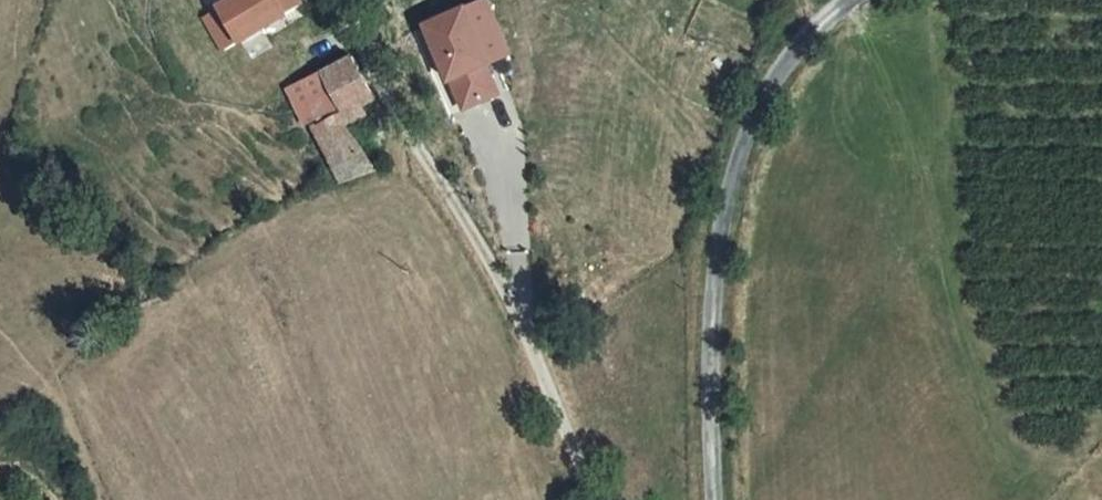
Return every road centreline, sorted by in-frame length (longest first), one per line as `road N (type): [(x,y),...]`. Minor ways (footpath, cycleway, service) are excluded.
road 1 (track): [(355,0),(417,143),(518,311),(598,499)]
road 2 (unclassified): [(716,499),(714,290),(726,198),(758,104),(814,28),(852,0)]

